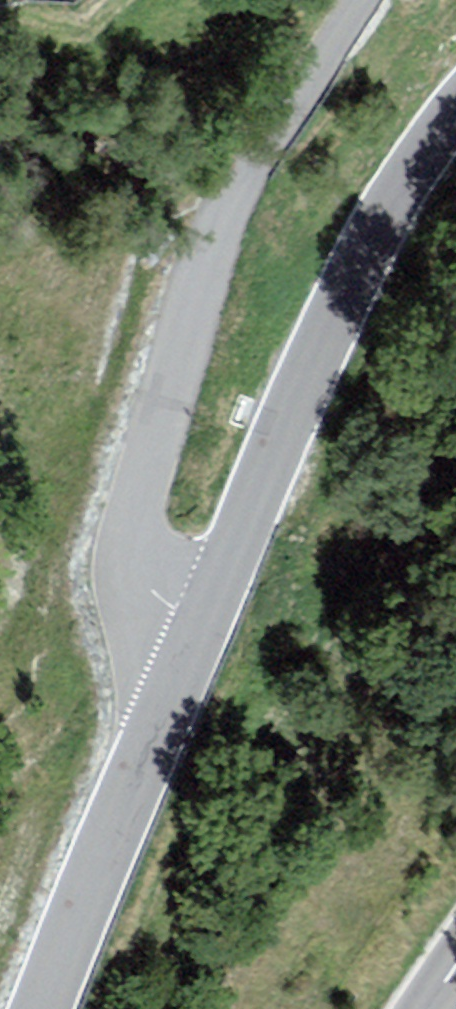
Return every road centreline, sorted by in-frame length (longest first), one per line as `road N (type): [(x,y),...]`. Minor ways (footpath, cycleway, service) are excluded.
road 1 (residential): [(197,633),(152,599),(132,561),(137,505),(205,265),(237,192),(362,0)]
road 2 (unclassified): [(197,633),(341,295),(417,160),(455,110)]
road 3 (unclassified): [(44,1008),(197,633)]

